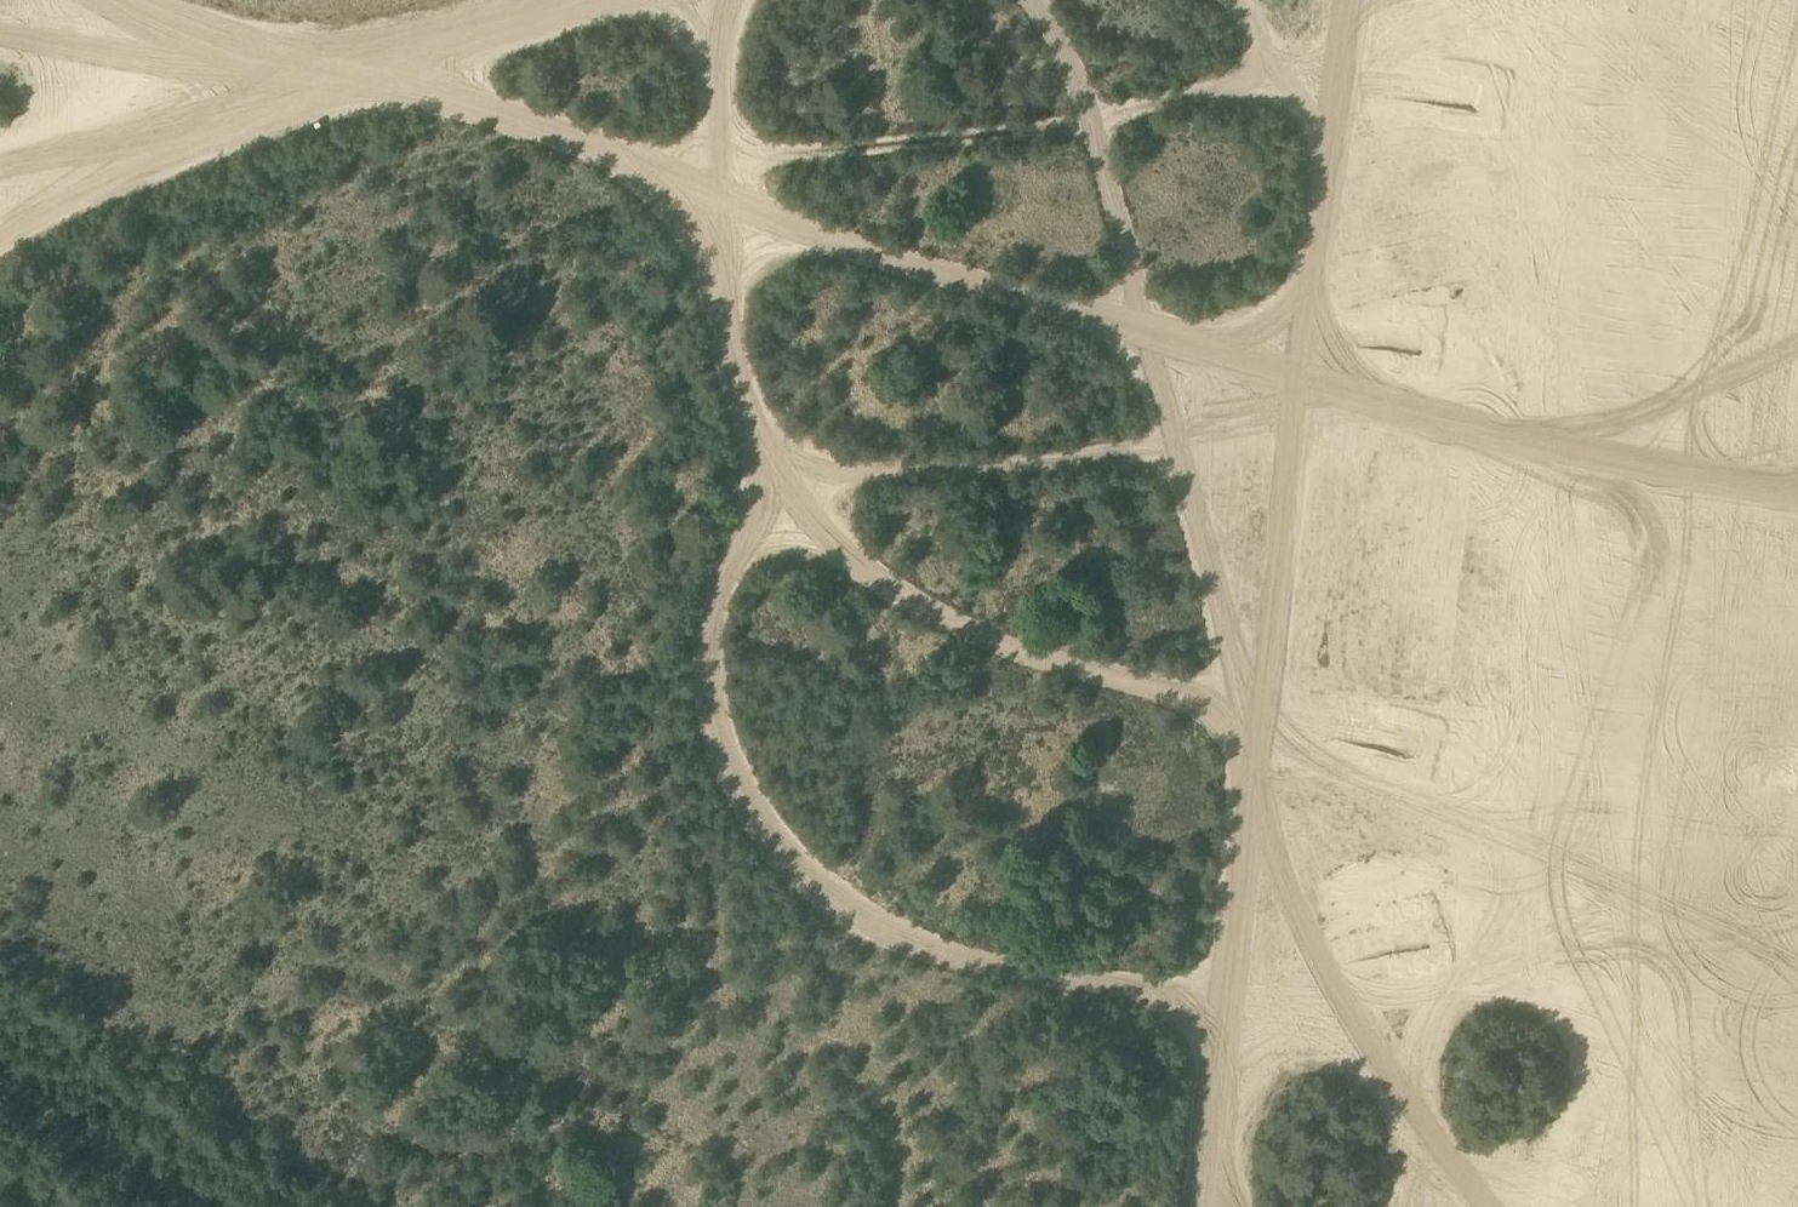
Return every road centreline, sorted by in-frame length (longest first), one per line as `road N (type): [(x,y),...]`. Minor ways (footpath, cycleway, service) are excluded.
road 1 (track): [(1205,1206),(1230,920),(1354,0)]

